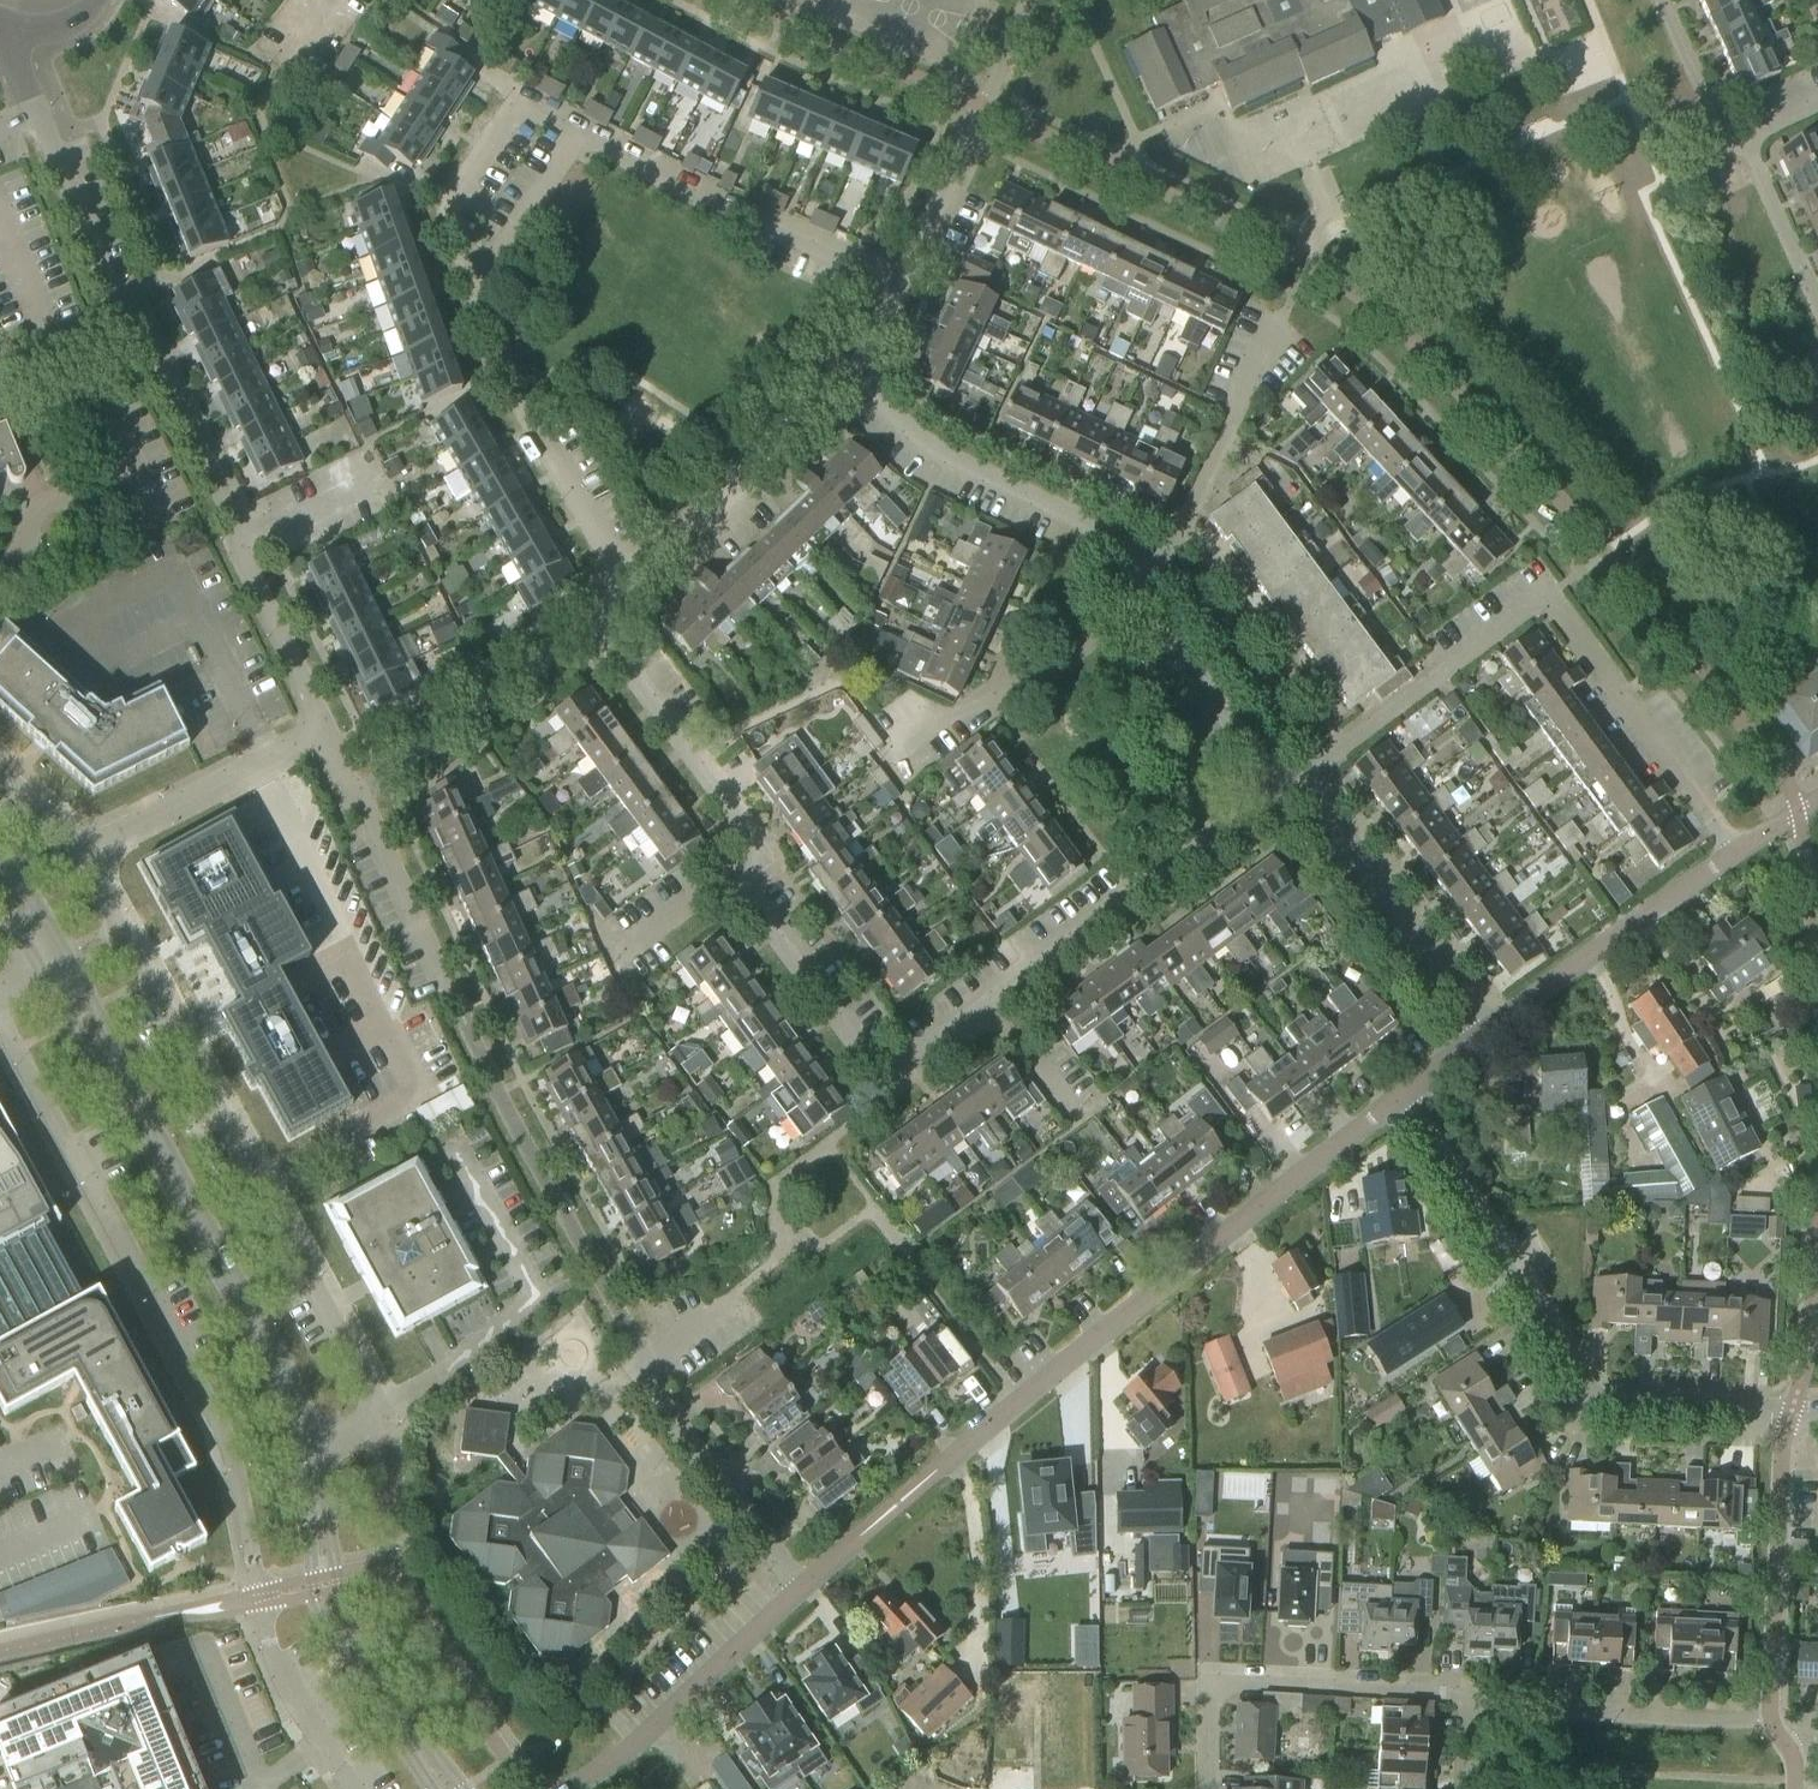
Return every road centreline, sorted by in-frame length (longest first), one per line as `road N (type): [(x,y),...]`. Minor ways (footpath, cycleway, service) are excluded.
road 1 (residential): [(1283,792),(881,1081),(732,880),(764,855),(597,626),(627,576)]
road 2 (residential): [(627,576),(511,383),(454,226),(454,201),(516,105),(695,199),(896,288)]
road 3 (residential): [(356,1788),(277,1663),(237,1475),(217,1415),(0,1020)]
road 4 (residential): [(309,1449),(364,1424),(372,1389),(79,853)]
road 5 (residential): [(1738,852),(1548,595),(1303,777)]
road 6 (residential): [(939,1468),(1397,1098)]
road 7 (residential): [(1397,1098),(1587,1393),(1612,1402),(1791,1413)]
road 8 (tertiary): [(309,1449),(291,1393),(55,965)]
road 9 (residential): [(320,731),(238,547),(235,519),(141,327),(113,299)]
road 10 (residential): [(1156,576),(1132,542),(927,443),(851,368)]
road 11 (tertiary): [(447,1788),(338,1627),(309,1449)]
road 12 (residential): [(1206,1788),(1207,1708),(1229,1684),(1448,1693),(1477,1709)]
road 13 (residential): [(896,288),(1029,0)]
road 14 (residential): [(1488,1029),(1303,777)]
road 15 (residential): [(1771,1721),(1782,1444),(1791,1413)]
road 16 (residential): [(1488,1029),(1738,852)]
road 17 (residential): [(627,576),(851,368)]
road 18 (residential): [(572,1788),(635,1745),(800,1589)]
road 19 (residential): [(3,23),(113,299)]
road 20 (residential): [(1477,1709),(1771,1721)]
road 21 (residential): [(800,1589),(635,1371),(645,1359)]
road 22 (residential): [(445,984),(358,792),(341,777),(320,731)]
road 23 (residential): [(1156,576),(1276,322)]
road 24 (residential): [(79,853),(320,731)]
road 25 (residential): [(1283,792),(1144,602)]
road 26 (residential): [(990,703),(1018,693),(1144,602)]
road 27 (residential): [(1817,306),(1744,139)]
road 28 (residential): [(1744,139),(1727,146),(1661,0)]

